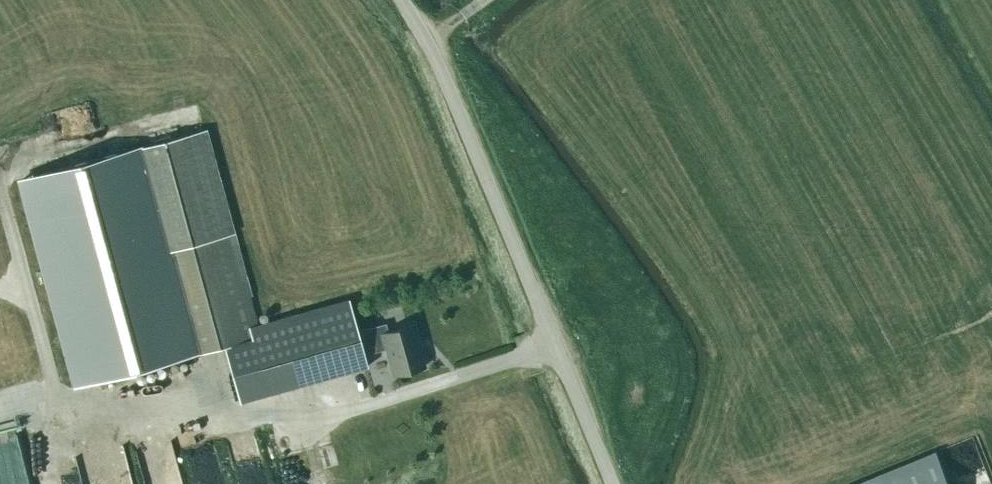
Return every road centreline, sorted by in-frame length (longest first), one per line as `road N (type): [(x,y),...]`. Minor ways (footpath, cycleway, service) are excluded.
road 1 (tertiary): [(613,483),(470,137),(401,0)]

